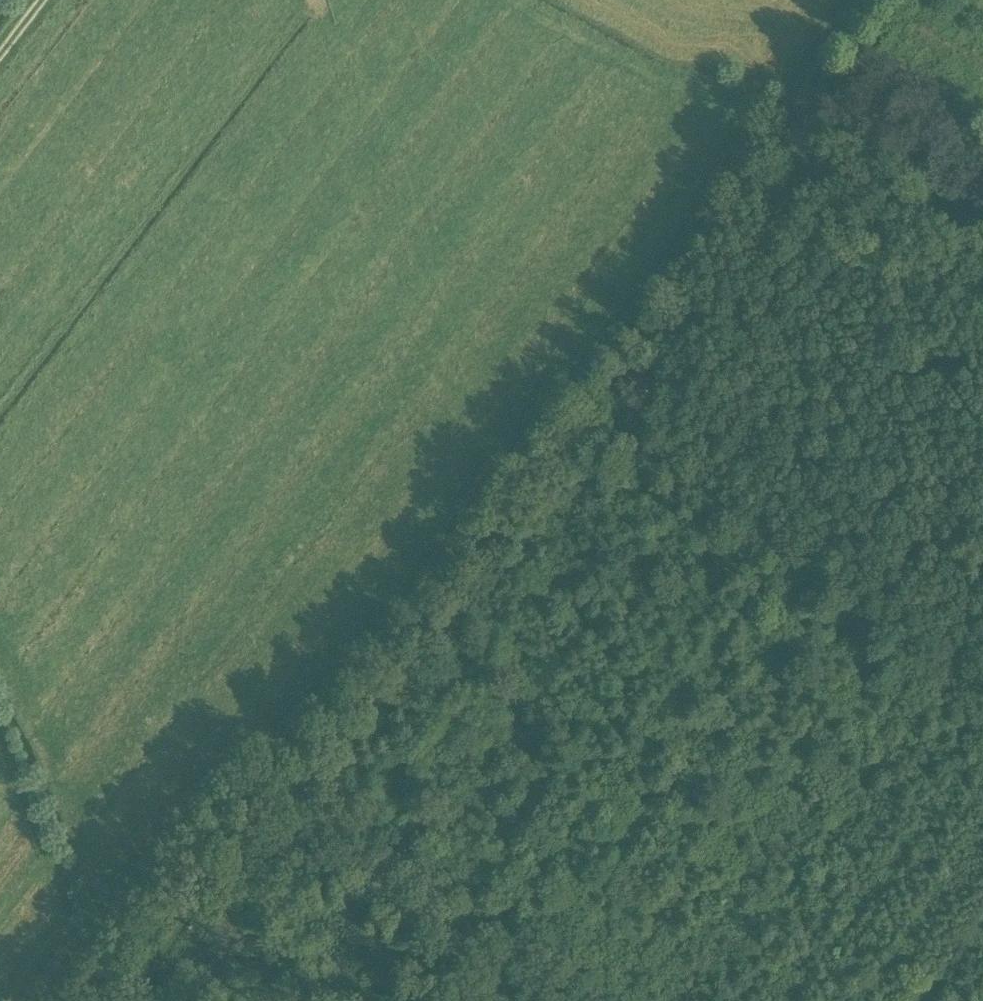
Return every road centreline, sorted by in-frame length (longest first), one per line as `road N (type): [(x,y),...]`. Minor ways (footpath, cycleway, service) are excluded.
road 1 (track): [(321,805),(319,746),(819,106),(854,104),(982,178)]
road 2 (track): [(129,1000),(296,786)]
road 3 (track): [(762,102),(638,70),(513,0)]

